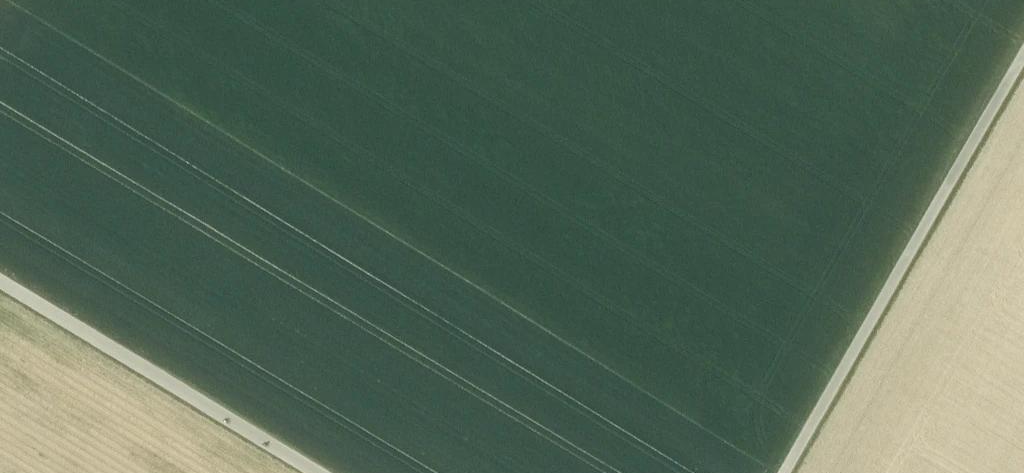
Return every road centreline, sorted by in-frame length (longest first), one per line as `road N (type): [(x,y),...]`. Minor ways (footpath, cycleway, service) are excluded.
road 1 (track): [(786,472),(1023,59)]
road 2 (track): [(0,285),(314,472)]

